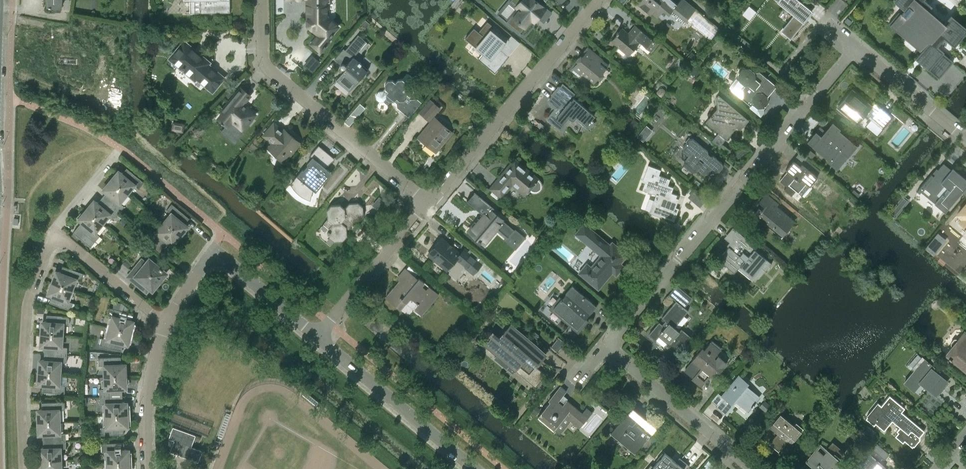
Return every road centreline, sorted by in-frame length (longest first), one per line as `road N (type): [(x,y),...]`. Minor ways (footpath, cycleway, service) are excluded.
road 1 (residential): [(609,344),(857,49)]
road 2 (residential): [(428,203),(262,62),(261,0)]
road 3 (residential): [(428,203),(598,0)]
road 4 (residential): [(24,468),(27,303),(55,229)]
road 5 (residential): [(477,468),(318,336)]
road 6 (residential): [(753,468),(609,344)]
road 7 (residential): [(318,336),(428,203)]
road 8 (residential): [(147,468),(145,402),(165,321)]
road 9 (residential): [(165,321),(55,229)]
road 10 (residential): [(965,139),(857,49)]
road 11 (residential): [(318,336),(215,254)]

